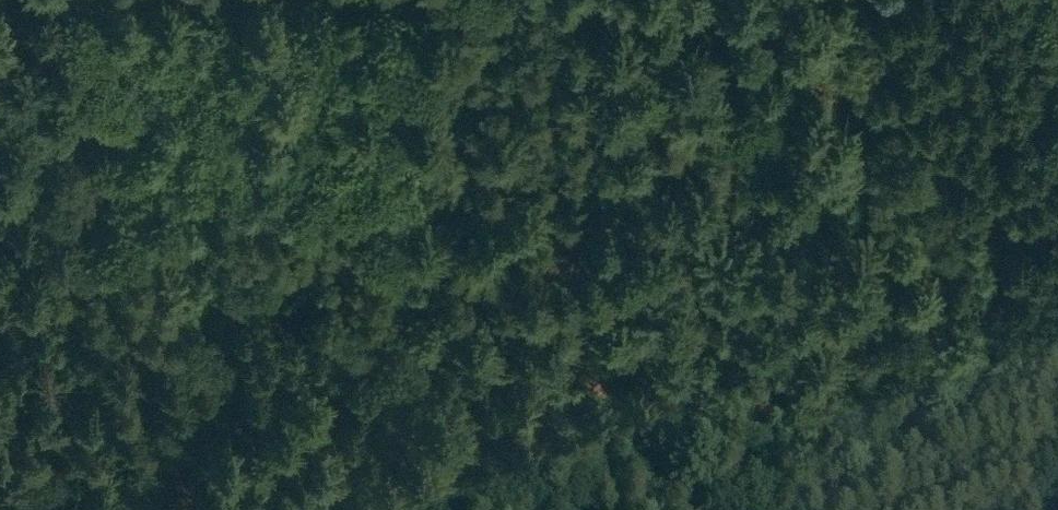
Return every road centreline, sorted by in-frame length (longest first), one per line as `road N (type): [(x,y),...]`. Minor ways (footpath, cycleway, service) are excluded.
road 1 (track): [(60,0),(138,390),(176,509)]

